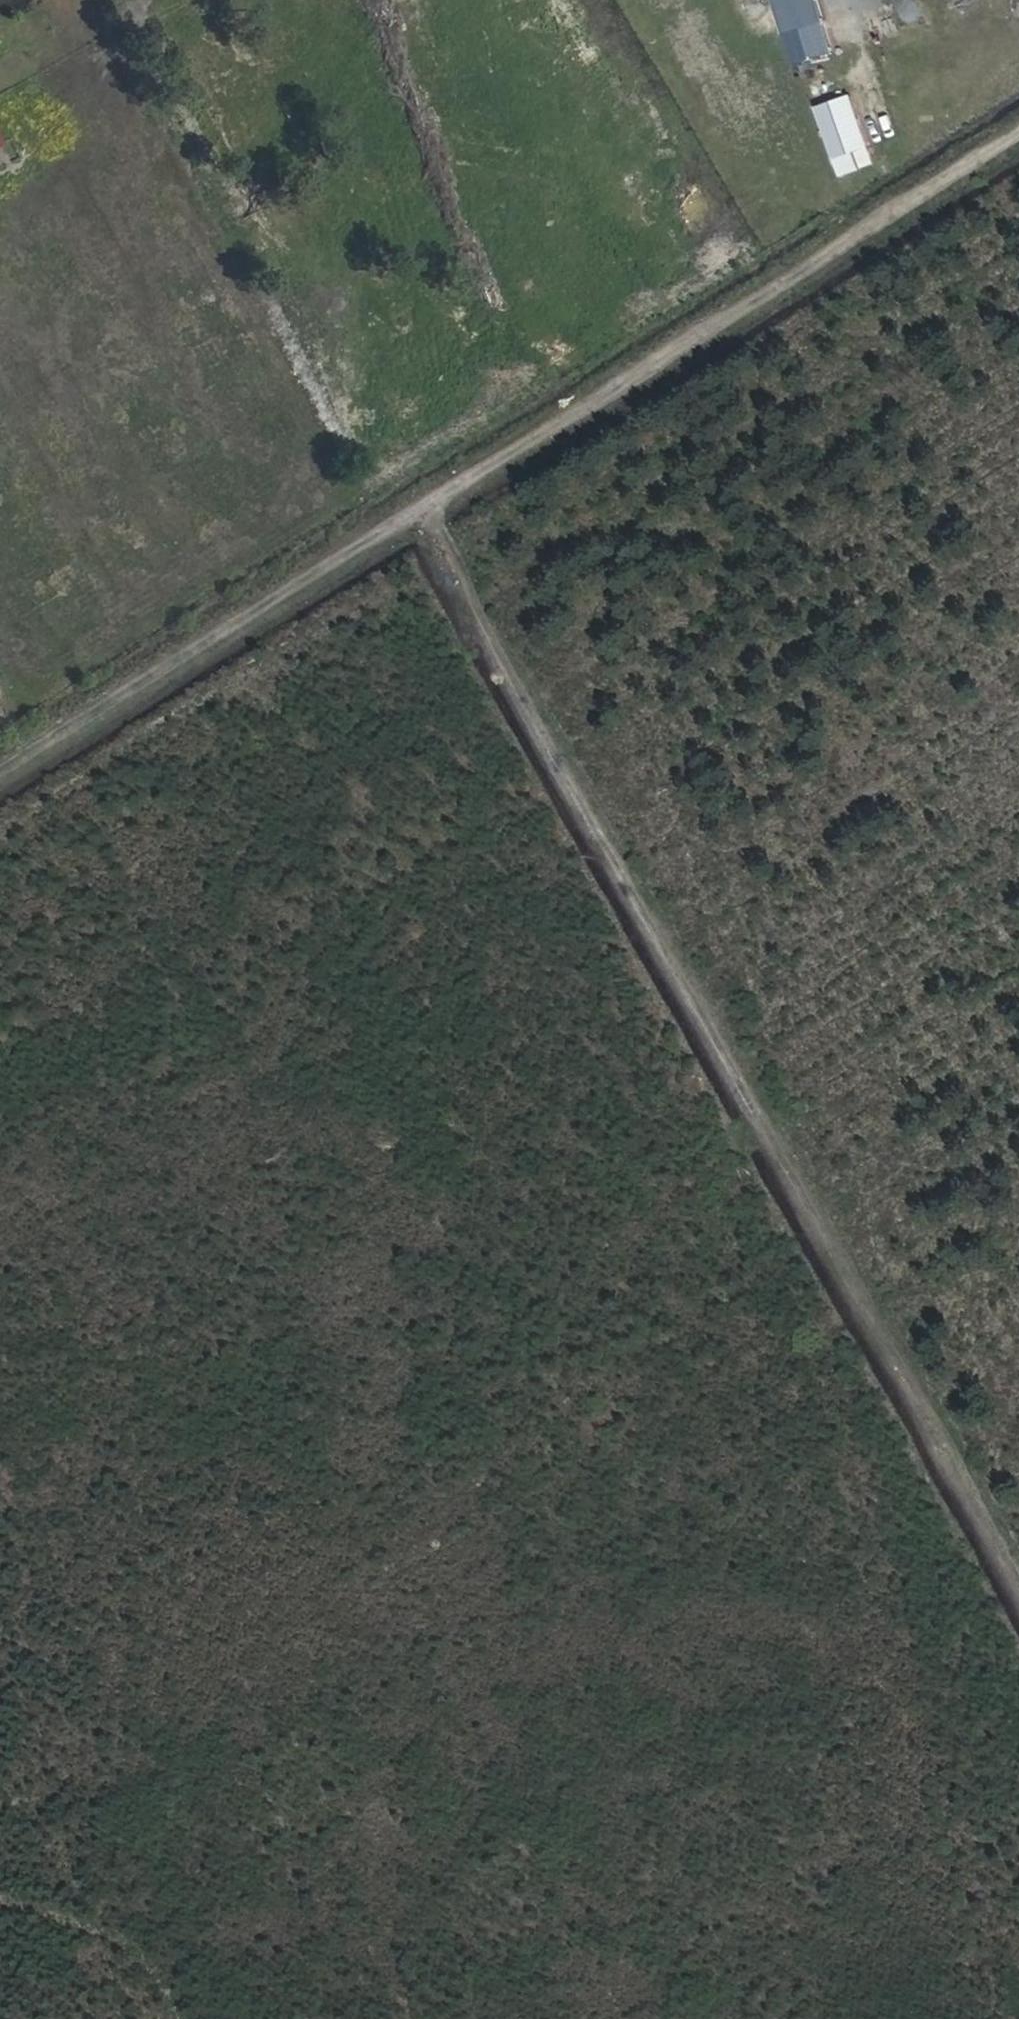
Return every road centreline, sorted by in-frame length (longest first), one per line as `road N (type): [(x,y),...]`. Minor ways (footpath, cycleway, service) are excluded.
road 1 (track): [(1018,1584),(414,515)]
road 2 (track): [(0,771),(414,515),(899,191),(1018,122)]

